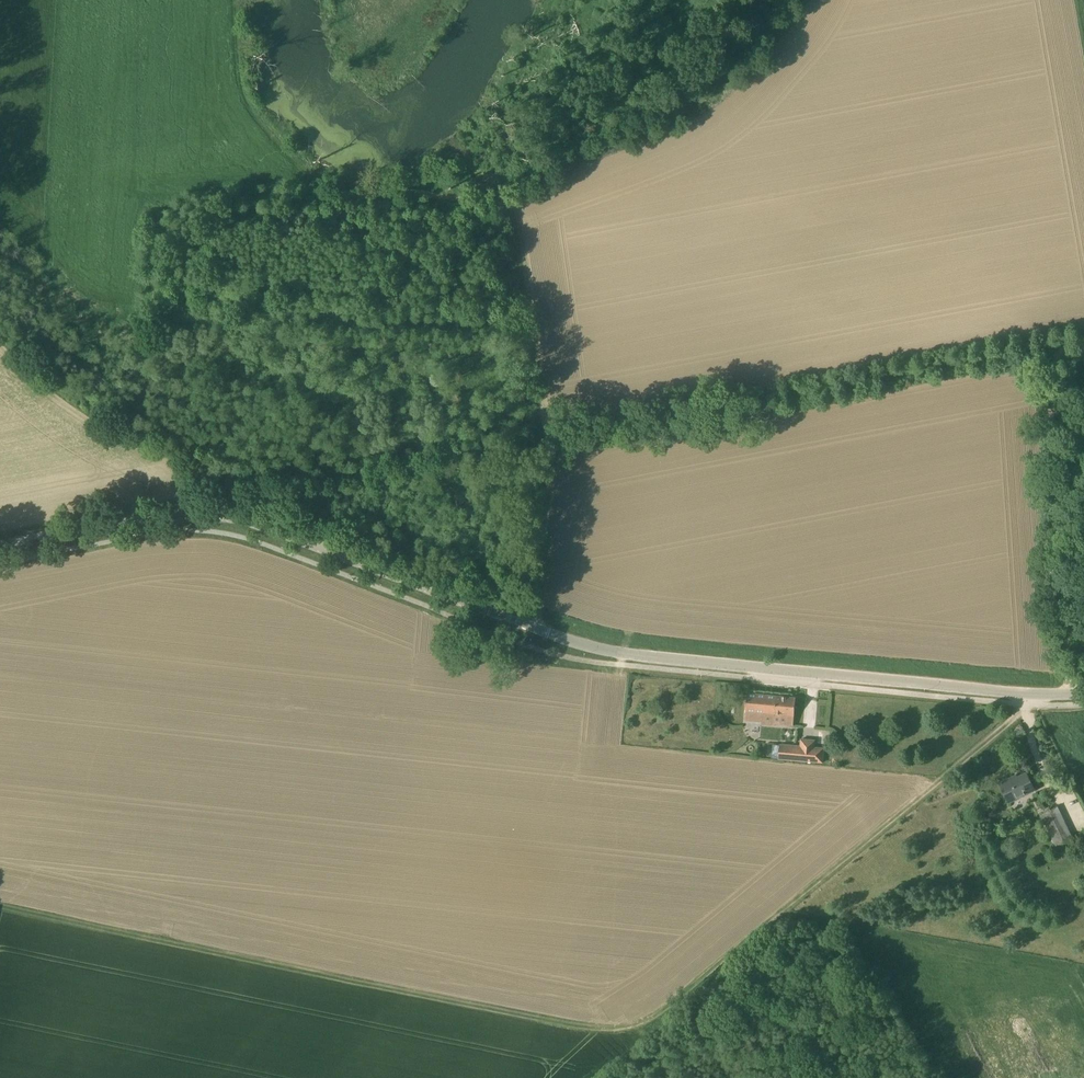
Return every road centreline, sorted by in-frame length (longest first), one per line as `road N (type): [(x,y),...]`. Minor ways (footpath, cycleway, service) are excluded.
road 1 (track): [(1025,693),(1010,722),(636,1026),(591,1029),(0,905)]
road 2 (track): [(448,593),(534,571),(540,549),(550,437),(514,211),(298,172),(242,97),(234,0)]
road 3 (tertiary): [(514,619),(610,650),(687,662),(1040,695),(1083,692)]
road 4 (track): [(1083,338),(550,437)]
road 5 (tertiary): [(514,619),(274,526),(216,515),(0,548)]
road 6 (track): [(1073,340),(1053,367),(1049,402),(1072,693)]

